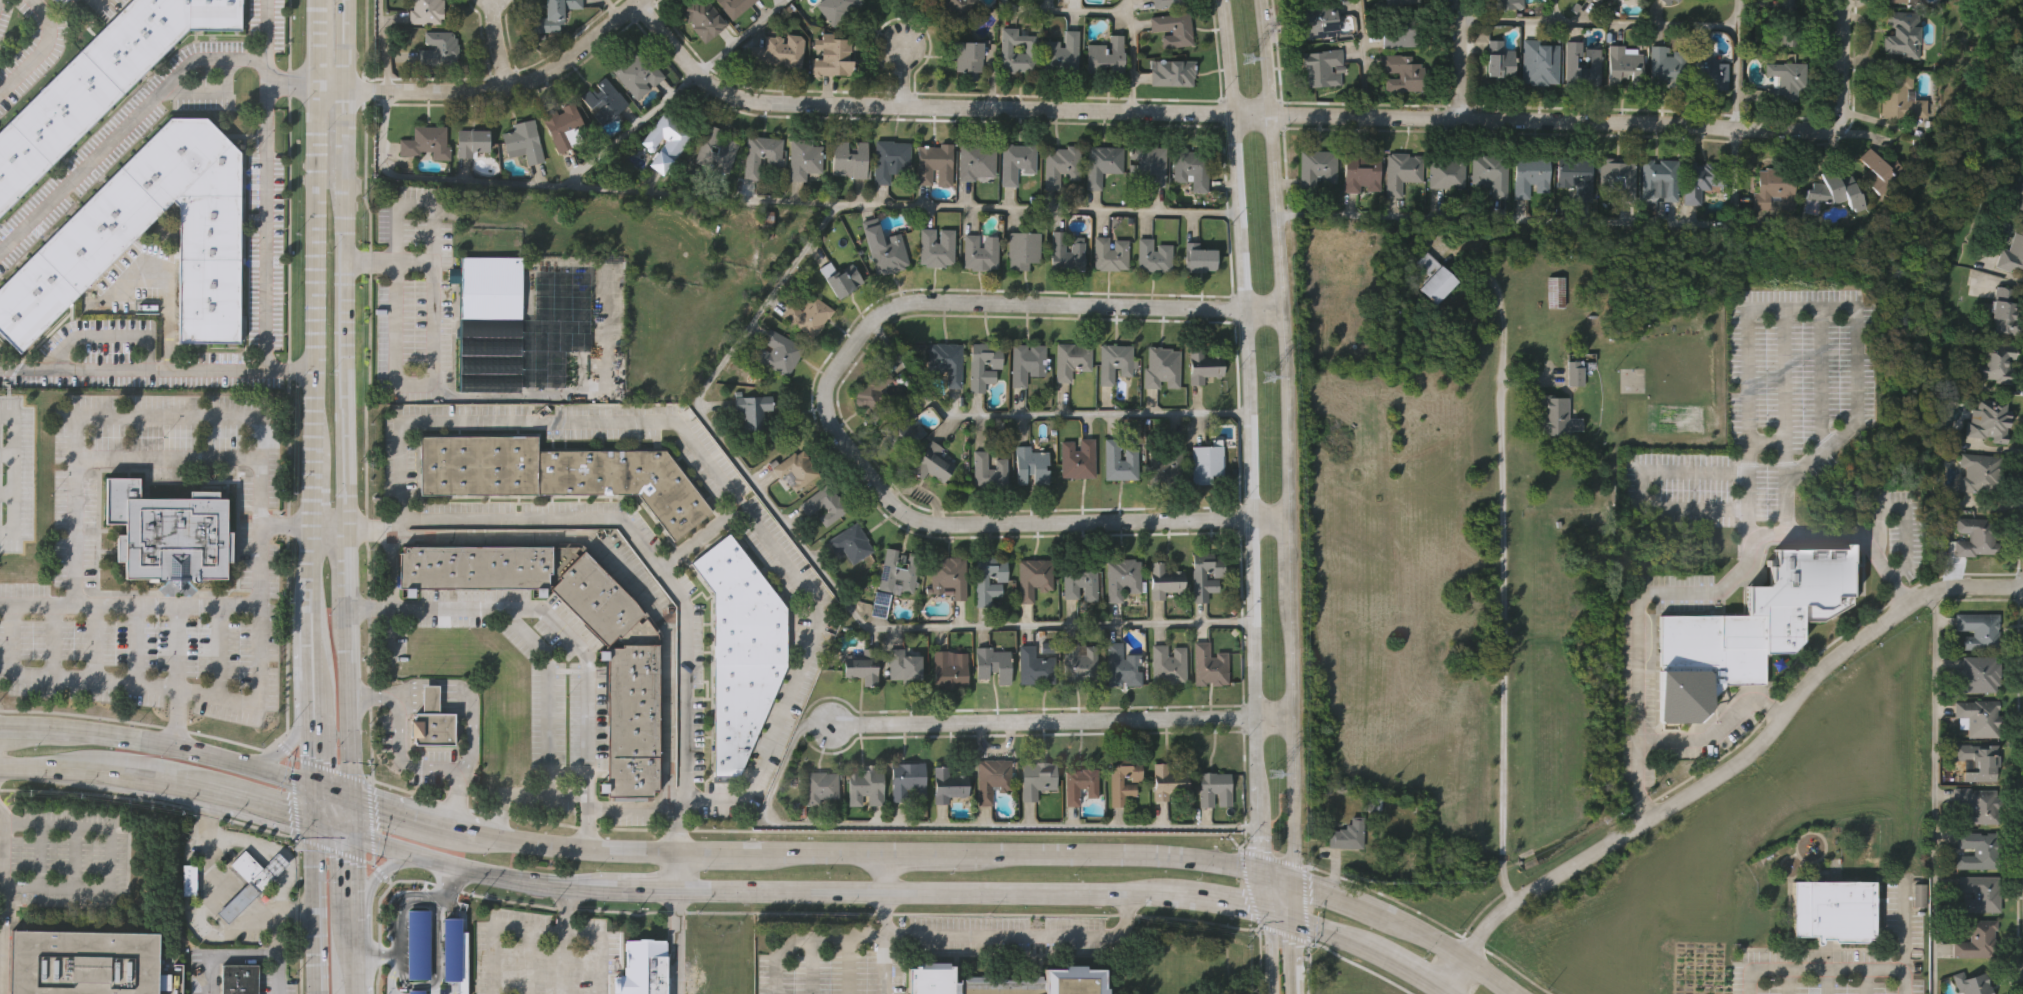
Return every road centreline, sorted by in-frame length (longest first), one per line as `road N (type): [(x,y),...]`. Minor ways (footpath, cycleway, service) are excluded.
road 1 (residential): [(639,0),(699,75),(757,102),(1825,131),(1840,116)]
road 2 (residential): [(1284,519),(923,521),(887,499),(829,423),(825,396),(872,322),(906,303),(1281,310)]
road 3 (tertiary): [(1292,881),(1281,310),(1256,0)]
road 4 (tertiary): [(1227,0),(1255,410),(1261,876)]
road 5 (secondary): [(345,798),(342,0)]
road 6 (residential): [(2022,586),(1924,594),(1805,685),(1741,761),(1511,904),(1461,958)]
road 7 (secondary): [(677,887),(1182,894)]
road 8 (residential): [(830,730),(1290,715)]
road 9 (residential): [(312,84),(341,91),(508,88),(565,61),(639,0)]
road 10 (secondary): [(312,84),(312,432)]
road 11 (secondary): [(1261,876),(1143,860),(956,858)]
road 12 (secondary): [(346,833),(463,865),(594,883)]
road 13 (secondary): [(239,770),(142,746),(0,730)]
road 14 (secondary): [(678,853),(476,836)]
road 15 (secondary): [(1293,915),(1450,986)]
road 16 (secondary): [(476,836),(345,798)]
road 17 (secondary): [(881,856),(745,854)]
road 18 (secondary): [(348,948),(370,883),(419,853)]
road 19 (secondary): [(99,773),(221,797)]

